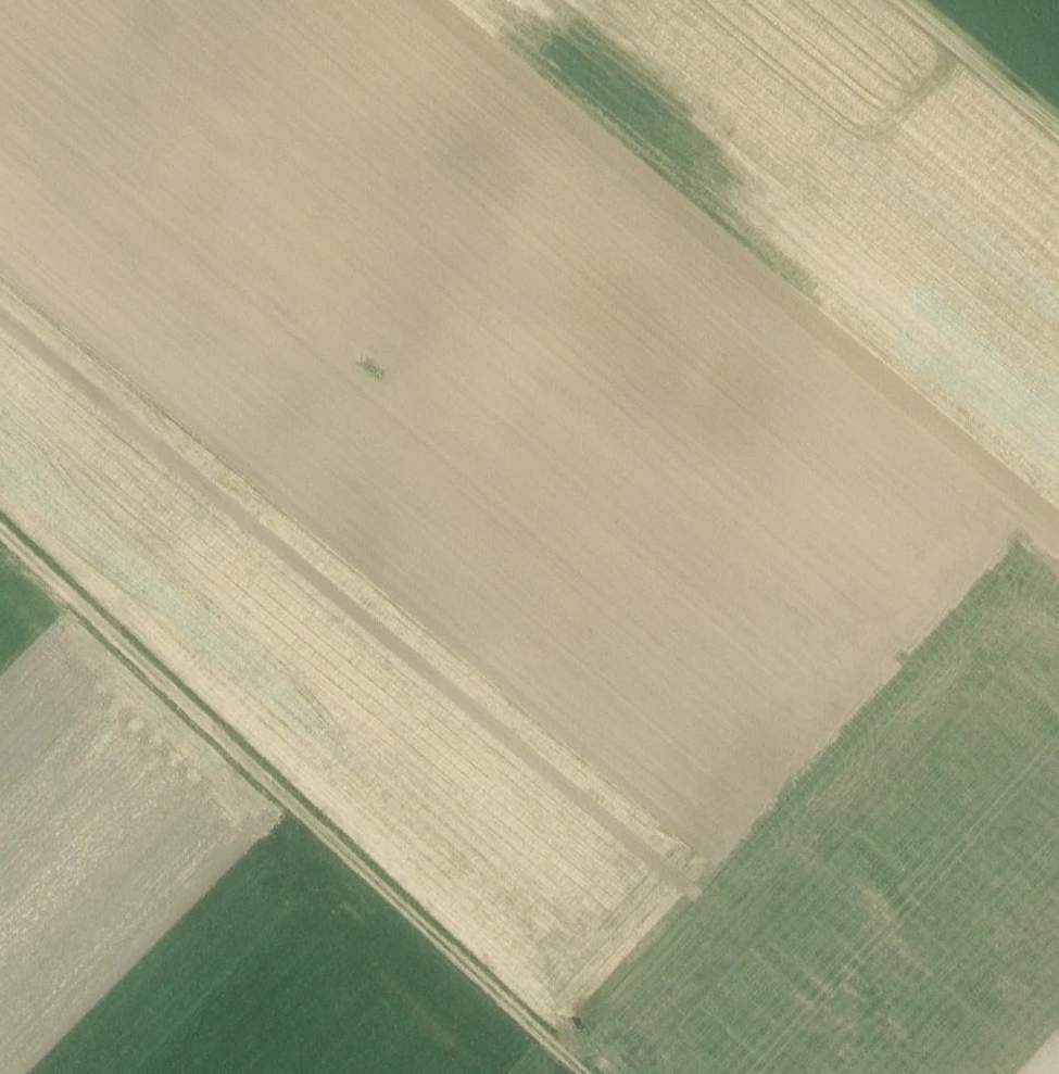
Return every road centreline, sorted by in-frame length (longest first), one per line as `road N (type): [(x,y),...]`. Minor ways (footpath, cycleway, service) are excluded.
road 1 (track): [(581,1073),(0,532)]

